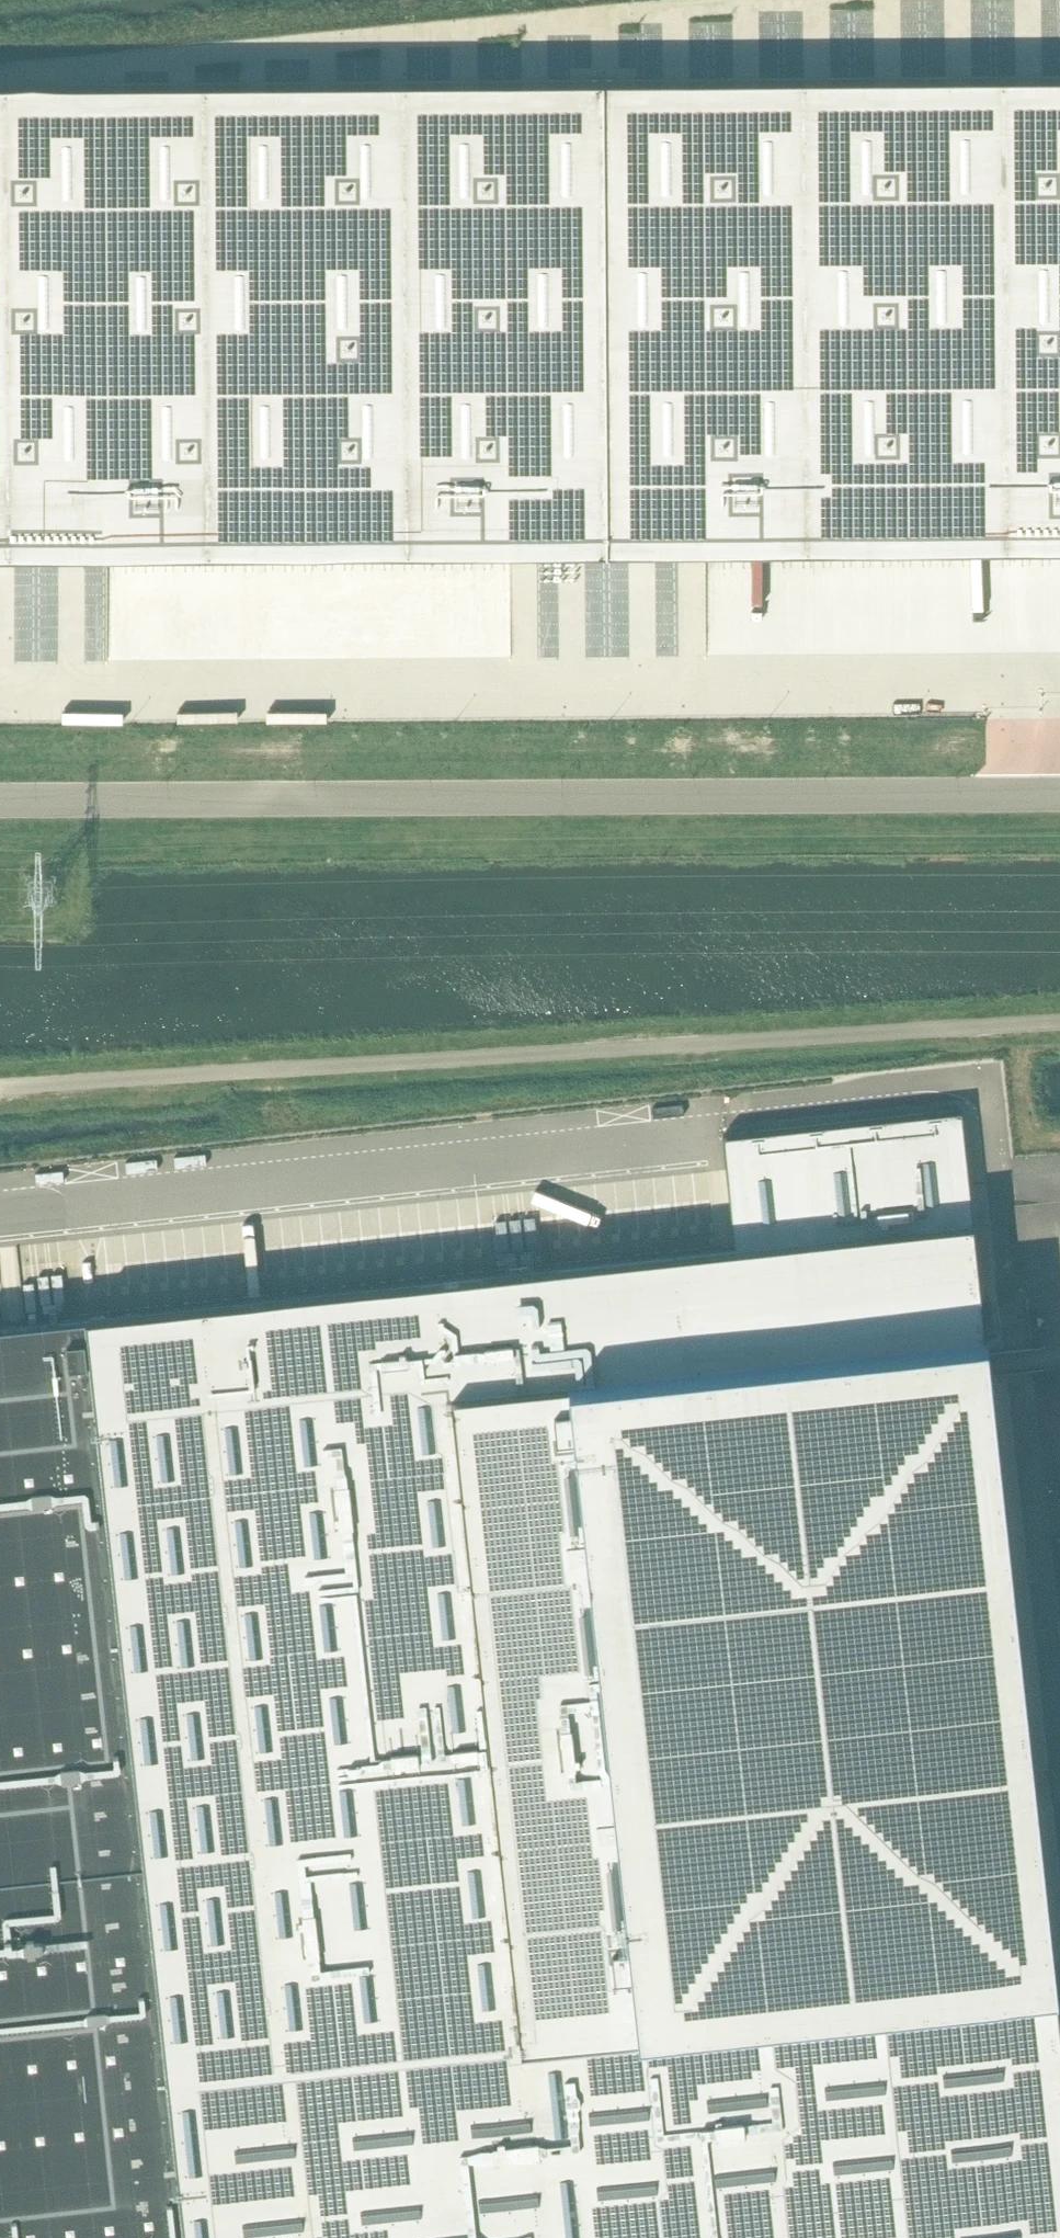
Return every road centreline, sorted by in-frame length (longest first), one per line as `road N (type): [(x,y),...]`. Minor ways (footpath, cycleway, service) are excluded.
road 1 (unclassified): [(0,1087),(1059,1021)]
road 2 (tertiary): [(0,803),(1059,795)]

